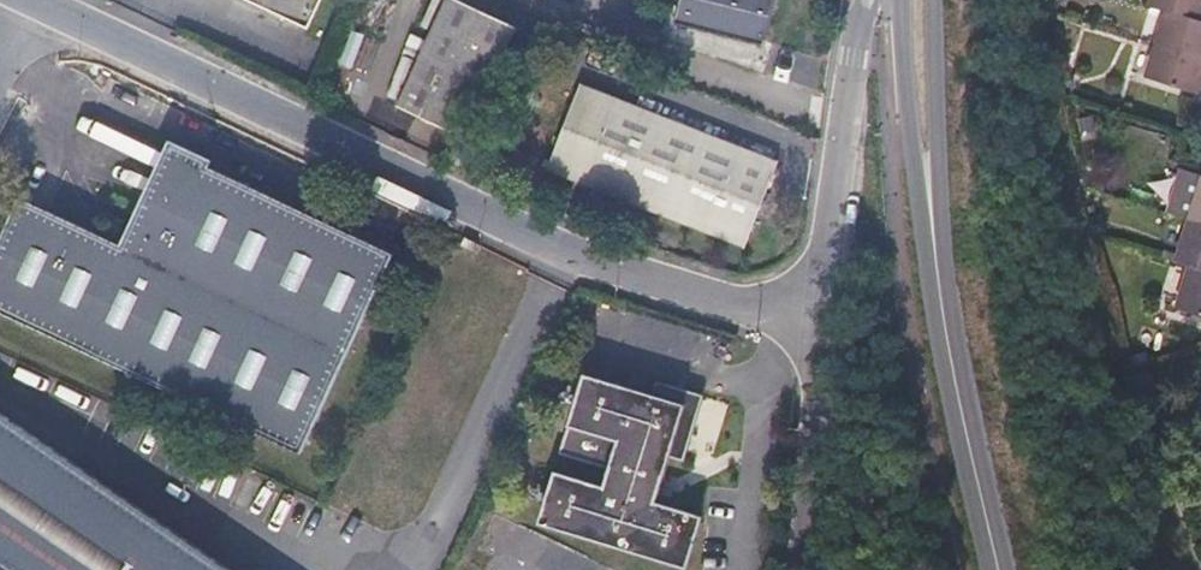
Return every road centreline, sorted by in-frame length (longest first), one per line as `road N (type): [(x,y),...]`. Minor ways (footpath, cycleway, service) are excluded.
road 1 (unclassified): [(42,0),(567,263),(822,321)]
road 2 (tertiary): [(999,569),(932,236)]
road 3 (unclassified): [(868,0),(852,58),(822,321)]
road 4 (unclassified): [(822,321),(792,569)]
road 5 (tertiary): [(902,0),(932,236)]
road 6 (tertiary): [(932,236),(934,0)]

